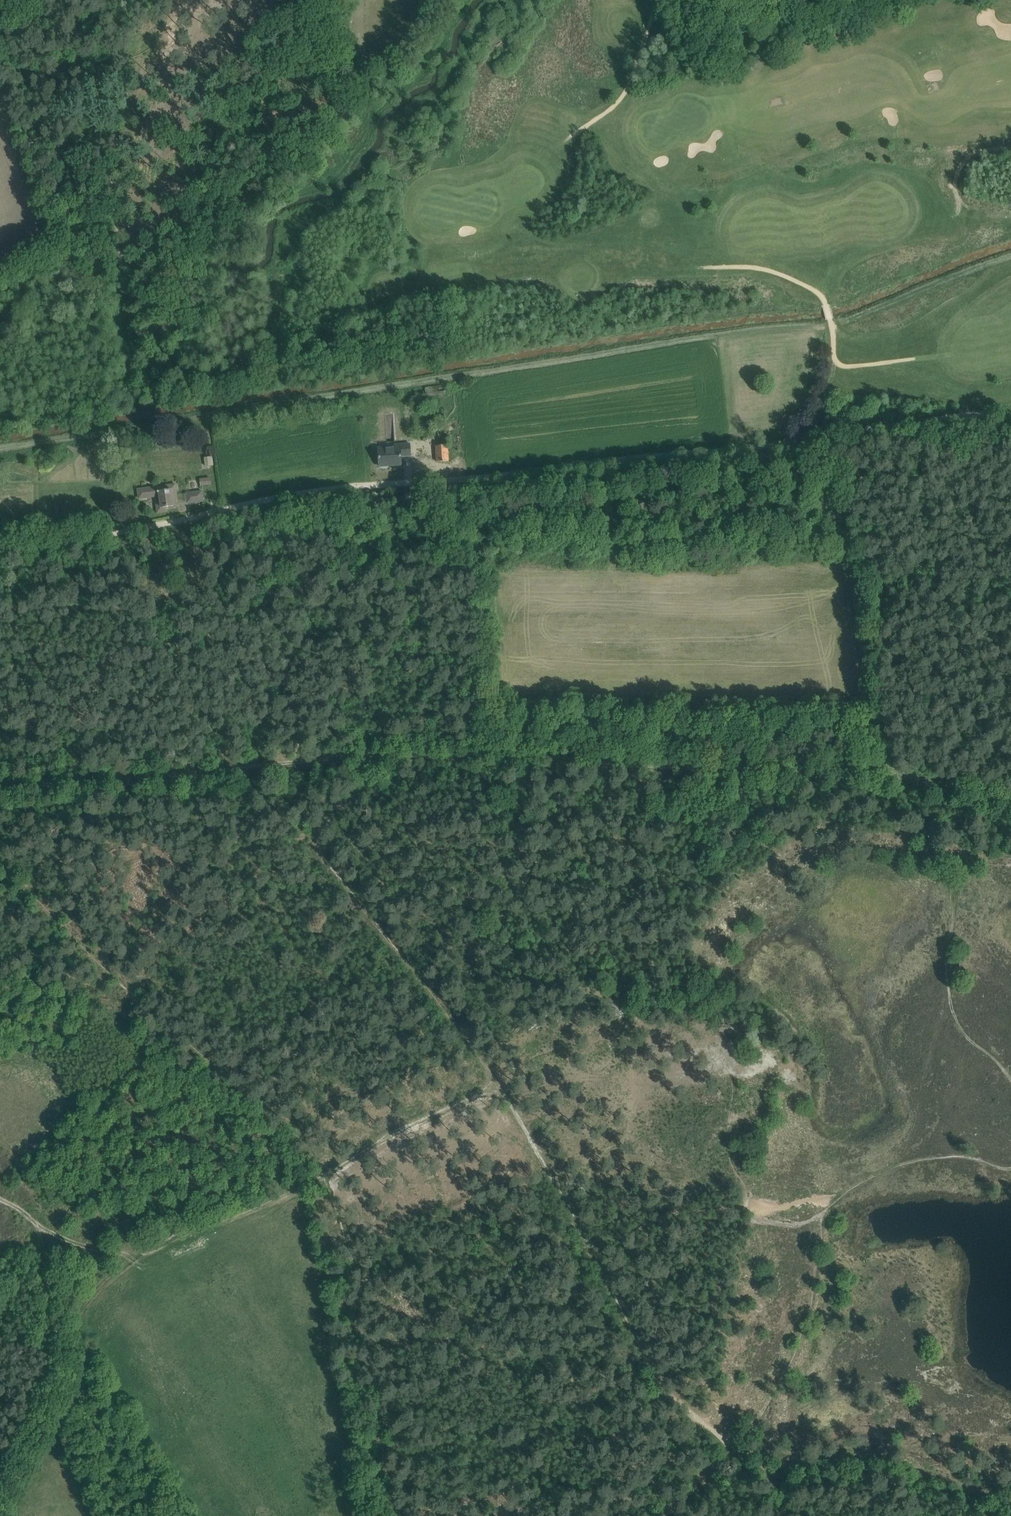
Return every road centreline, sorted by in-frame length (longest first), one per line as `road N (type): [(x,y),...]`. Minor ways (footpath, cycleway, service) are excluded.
road 1 (track): [(0,550),(267,499),(813,438)]
road 2 (track): [(894,766),(476,746),(379,752)]
road 3 (track): [(736,1441),(664,1382),(500,1086)]
road 4 (track): [(500,1086),(319,838),(315,825),(379,752)]
road 5 (track): [(379,752),(0,789)]
road 6 (track): [(894,766),(855,560),(813,438)]
road 7 (track): [(61,204),(332,57)]
road 8 (track): [(1010,1504),(861,1453),(788,1461),(736,1441)]
road 9 (track): [(328,1176),(145,1251),(91,1294)]
road 10 (track): [(813,438),(947,414),(1010,415)]
road 11 (track): [(328,1176),(500,1086)]
road 12 (track): [(84,1362),(4,1515)]
road 13 (track): [(813,438),(834,355),(828,304)]
road 14 (track): [(0,1445),(28,1380),(62,1332)]
road 15 (track): [(1010,791),(894,766)]

